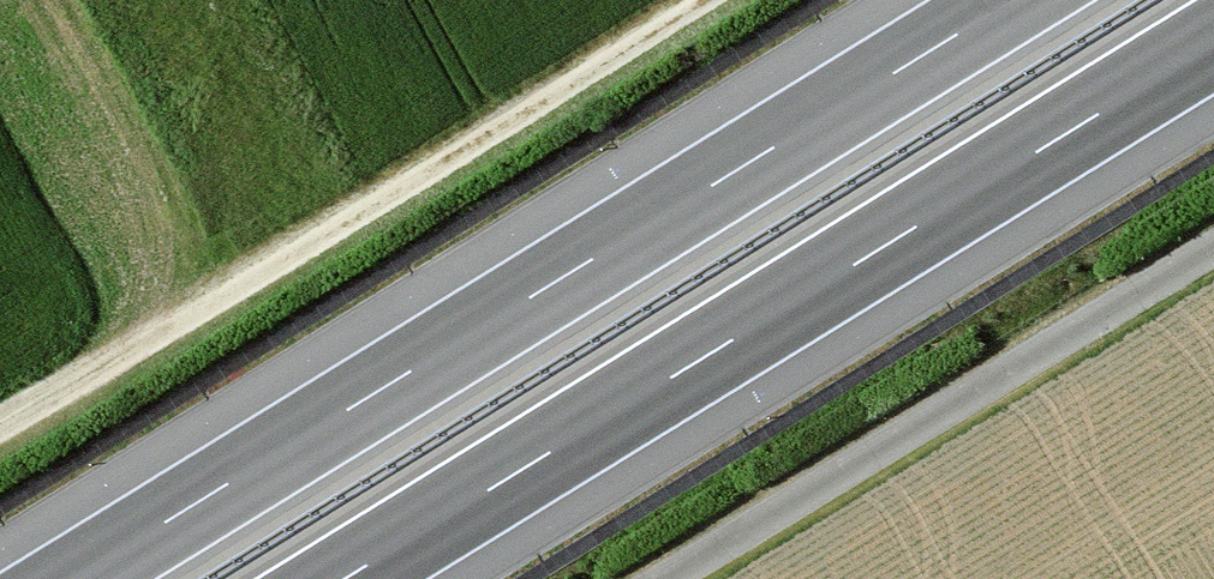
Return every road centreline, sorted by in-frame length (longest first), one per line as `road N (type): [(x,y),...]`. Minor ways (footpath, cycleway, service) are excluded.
road 1 (motorway): [(1012,0),(73,578)]
road 2 (motorway): [(343,578),(1213,42)]
road 3 (track): [(698,0),(0,423)]
road 4 (track): [(1213,246),(664,578)]

